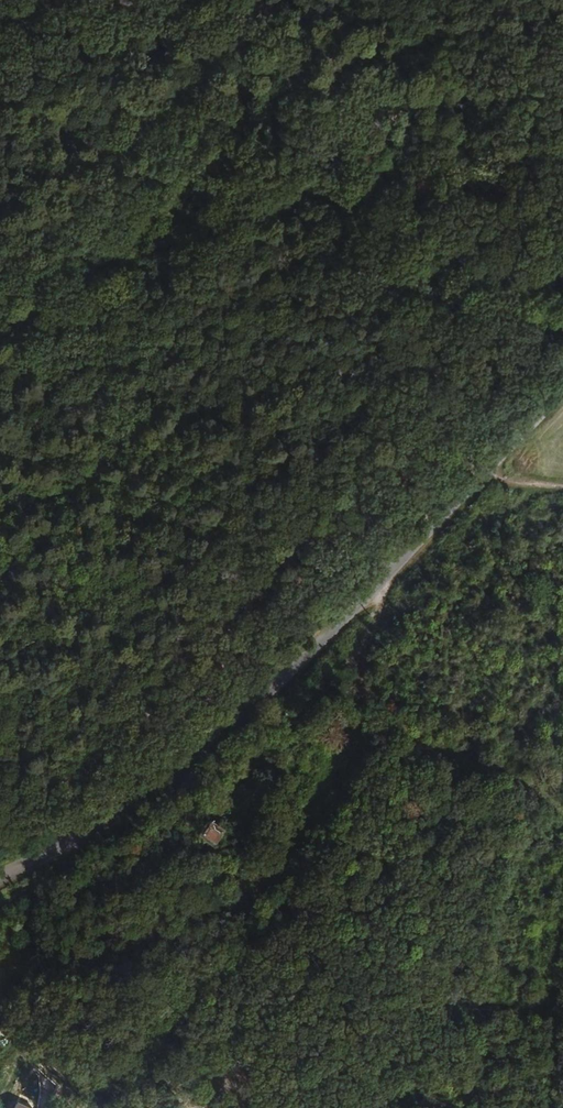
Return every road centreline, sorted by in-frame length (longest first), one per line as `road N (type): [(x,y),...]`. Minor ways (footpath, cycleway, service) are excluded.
road 1 (unclassified): [(0,875),(94,835),(158,794),(360,607),(562,395)]
road 2 (track): [(366,711),(295,872),(221,928),(80,984),(5,967)]
road 3 (track): [(0,489),(53,538),(335,538)]
road 4 (track): [(562,321),(335,538)]

